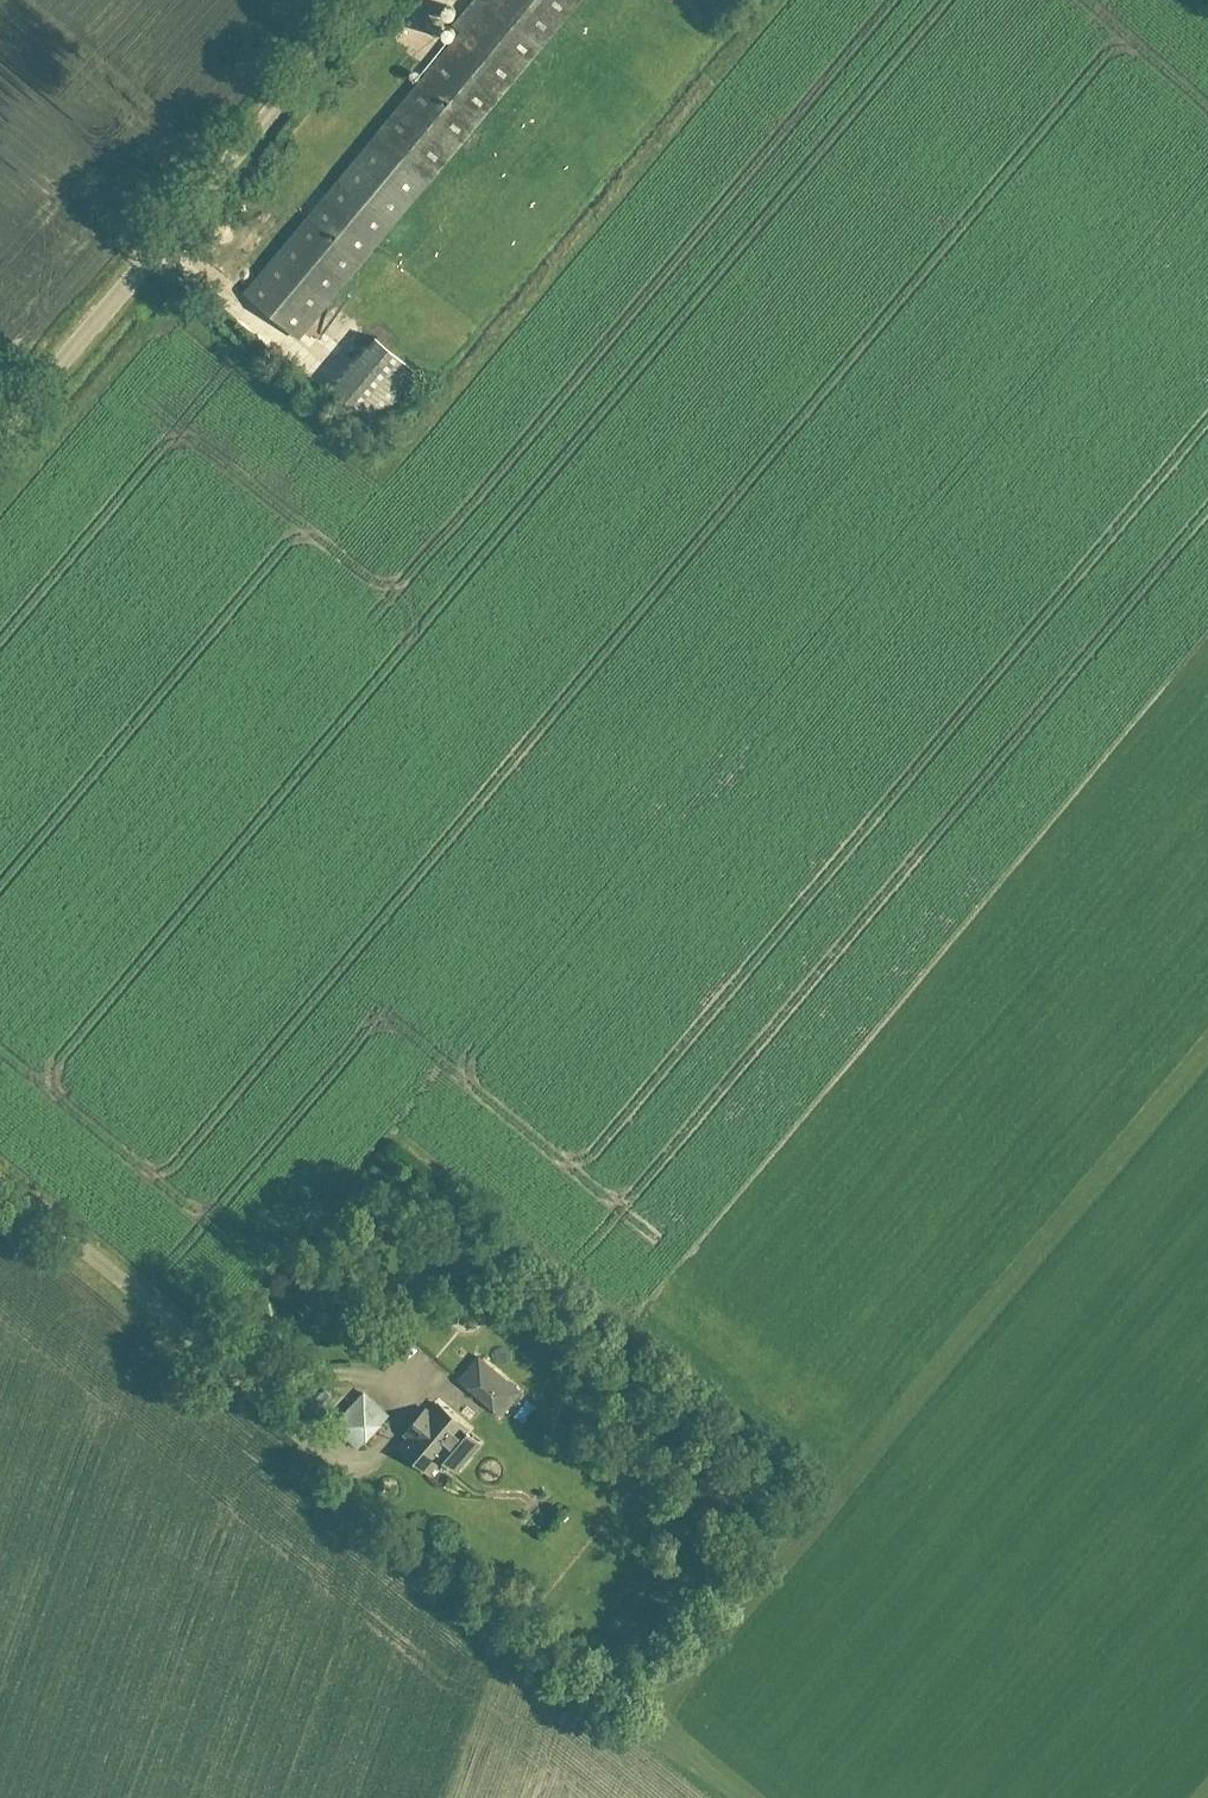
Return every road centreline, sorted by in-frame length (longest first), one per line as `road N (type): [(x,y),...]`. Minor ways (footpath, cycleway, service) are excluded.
road 1 (unclassified): [(0,430),(364,0)]

